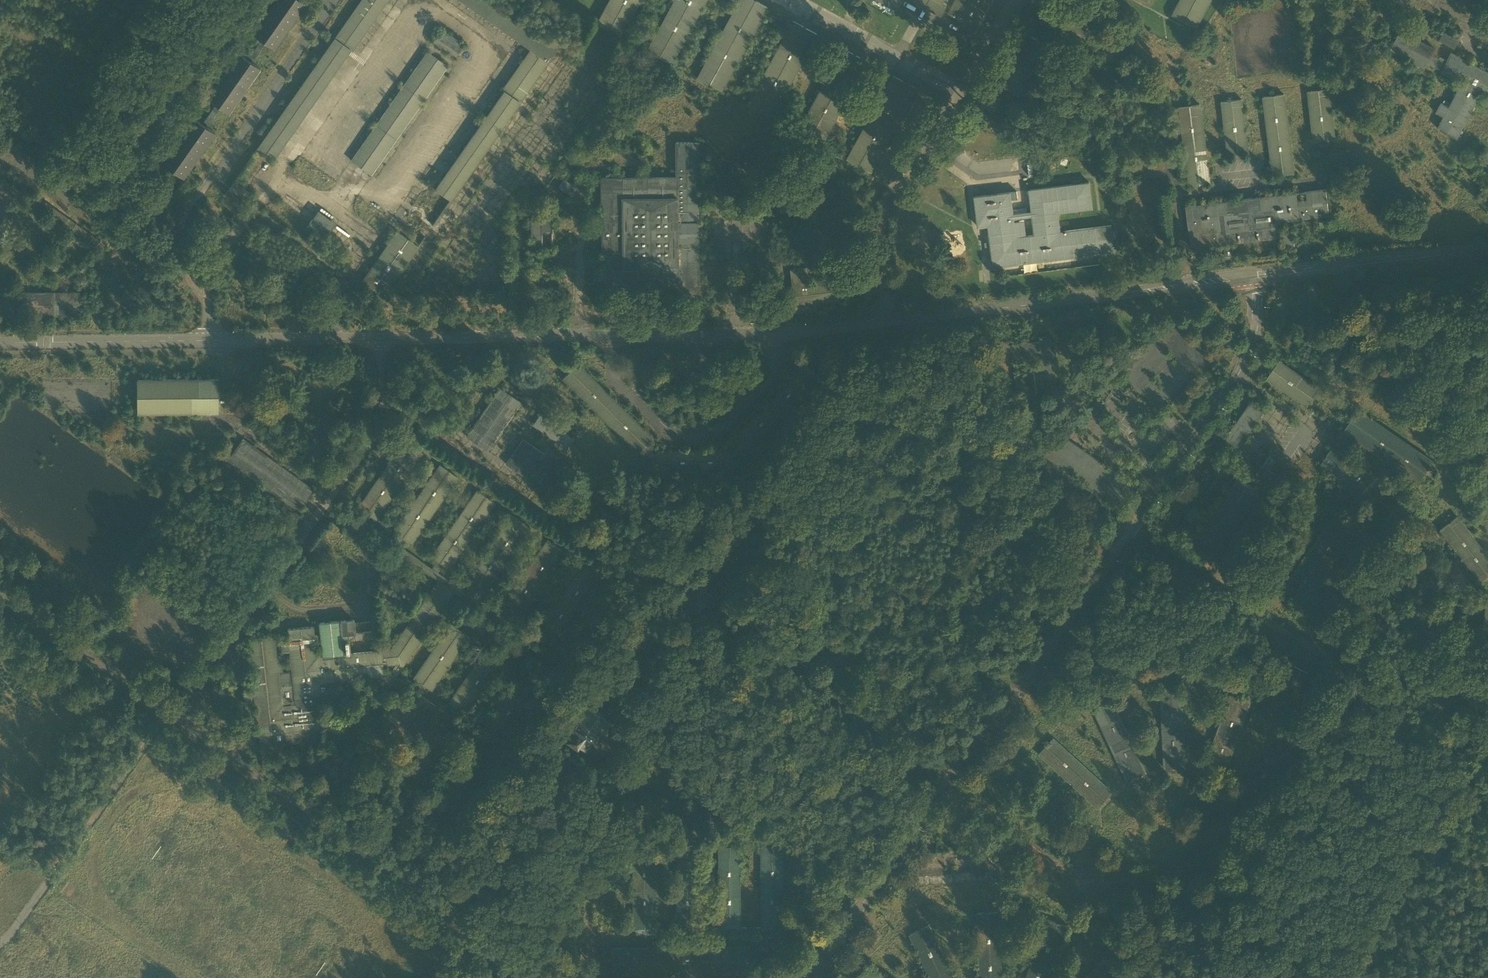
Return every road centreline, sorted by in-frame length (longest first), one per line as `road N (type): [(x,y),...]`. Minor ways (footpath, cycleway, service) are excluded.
road 1 (track): [(511,955),(596,763),(738,611)]

